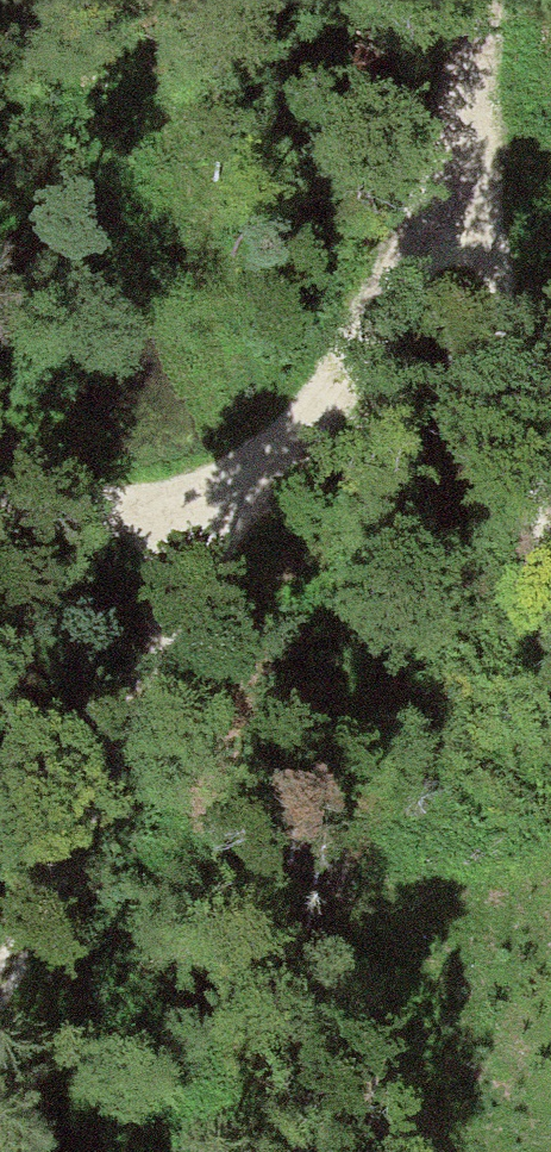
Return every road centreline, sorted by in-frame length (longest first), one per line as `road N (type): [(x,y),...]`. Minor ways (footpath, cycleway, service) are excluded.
road 1 (track): [(0,1064),(244,482),(470,185)]
road 2 (track): [(550,567),(470,185),(507,0)]
road 3 (track): [(0,521),(112,522),(244,482)]

